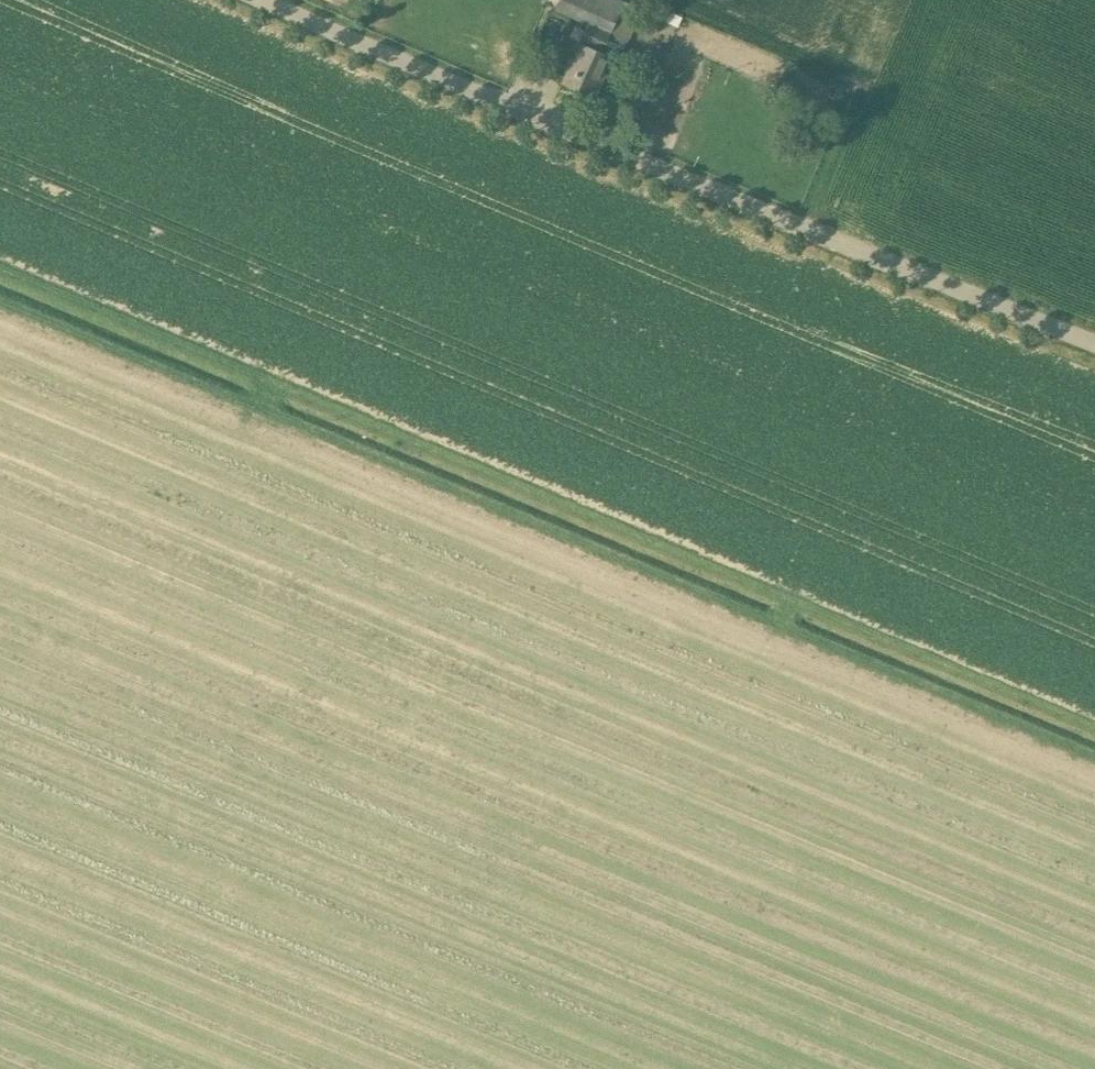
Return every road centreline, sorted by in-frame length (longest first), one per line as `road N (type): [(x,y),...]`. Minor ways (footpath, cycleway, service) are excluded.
road 1 (unclassified): [(1094,341),(566,130),(265,0)]
road 2 (track): [(812,229),(813,205),(857,92)]

